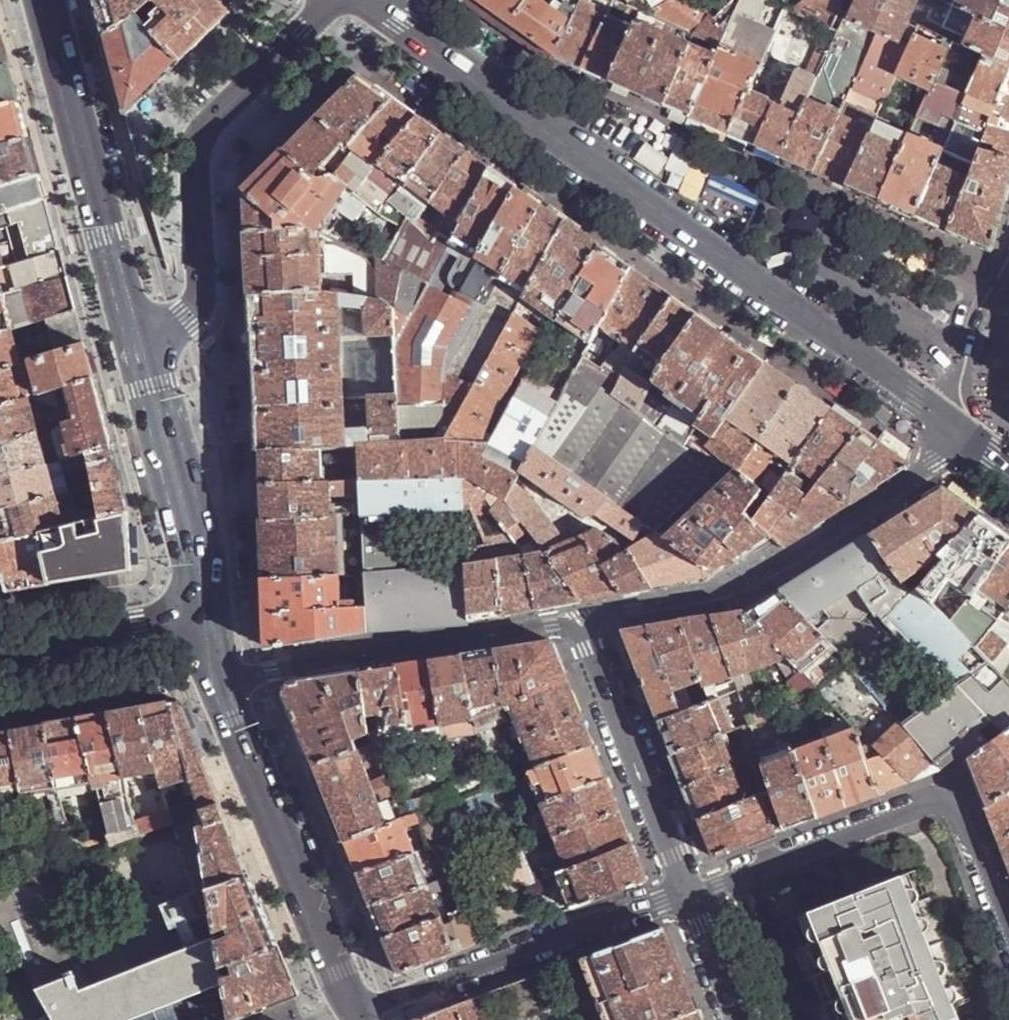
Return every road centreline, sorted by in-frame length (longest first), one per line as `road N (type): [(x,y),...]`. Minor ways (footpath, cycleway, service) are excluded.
road 1 (tertiary): [(361,0),(962,433)]
road 2 (residential): [(962,433),(936,463),(744,592),(623,612),(589,636)]
road 3 (tertiary): [(133,338),(194,309),(201,137),(340,0)]
road 4 (residential): [(689,894),(925,805),(944,805),(957,814),(1008,942)]
road 5 (residential): [(221,676),(548,625),(589,636)]
road 6 (secondary): [(358,1014),(221,676)]
road 7 (residential): [(689,894),(358,1014)]
road 8 (secondary): [(133,338),(43,0)]
road 9 (secondary): [(215,637),(133,338)]
road 10 (residential): [(589,636),(689,894)]
road 11 (tertiary): [(6,667),(215,637)]
road 12 (residential): [(739,1019),(689,894)]

